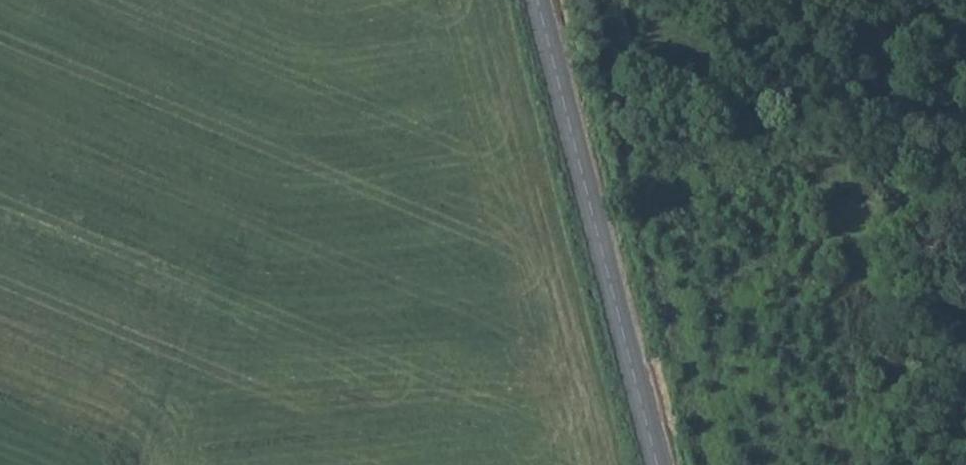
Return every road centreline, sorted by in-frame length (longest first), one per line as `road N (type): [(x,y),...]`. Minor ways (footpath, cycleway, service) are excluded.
road 1 (tertiary): [(672,464),(548,0)]

